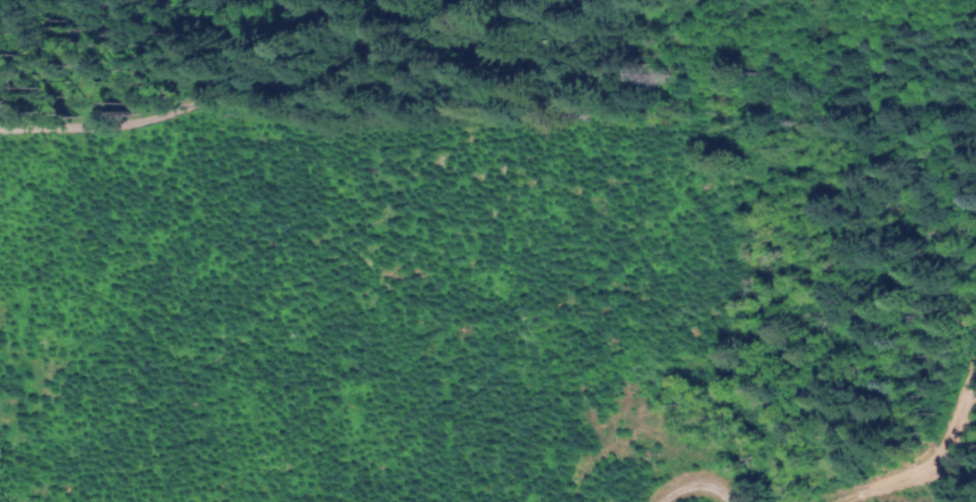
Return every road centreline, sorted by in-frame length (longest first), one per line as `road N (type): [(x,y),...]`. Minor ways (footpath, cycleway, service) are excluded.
road 1 (residential): [(0,125),(130,120),(301,60),(386,46),(487,0)]
road 2 (track): [(843,501),(943,448),(975,375)]

